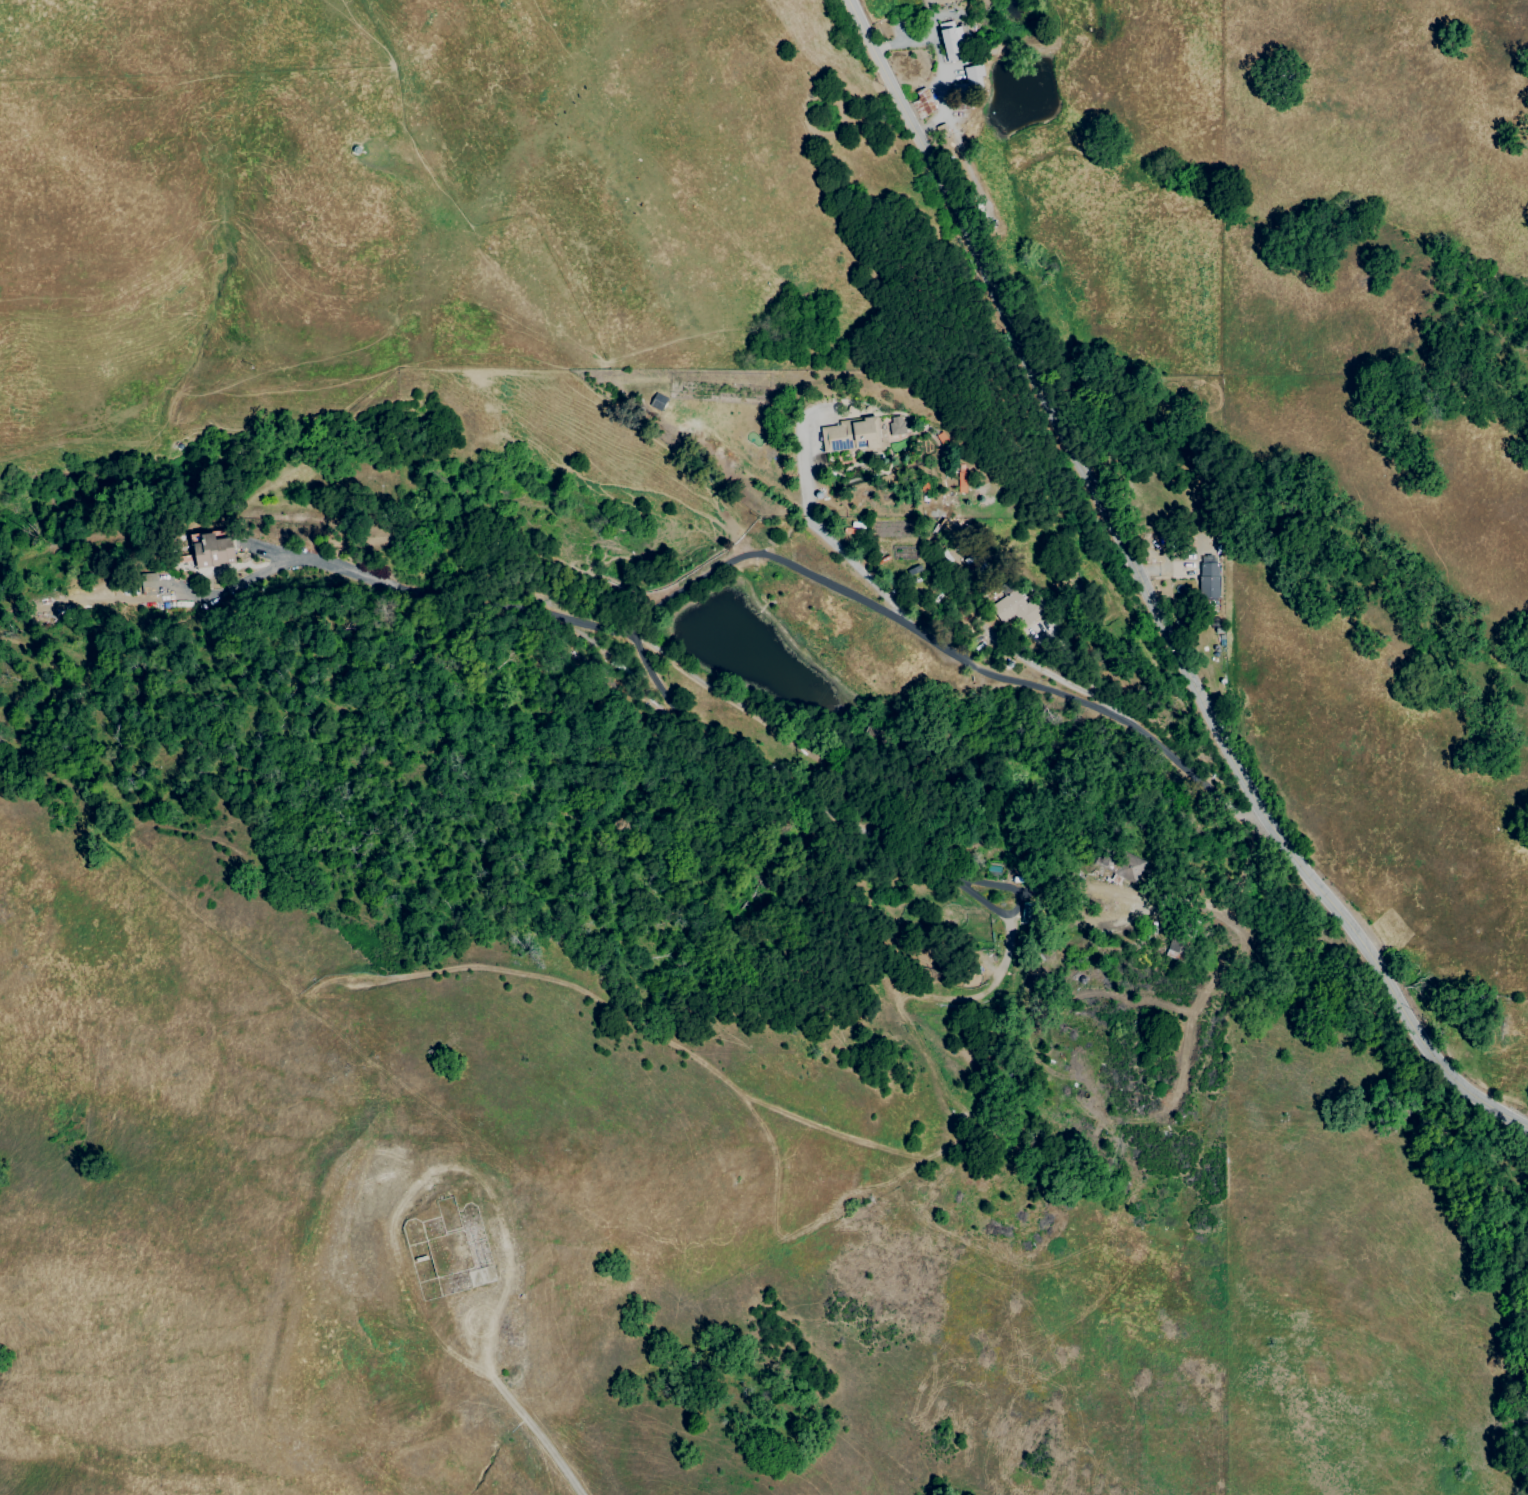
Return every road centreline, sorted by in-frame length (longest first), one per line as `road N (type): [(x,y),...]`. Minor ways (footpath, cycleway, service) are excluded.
road 1 (tertiary): [(1527,1130),(1447,1074),(1425,1048),(1230,760),(1027,371),(850,0)]

